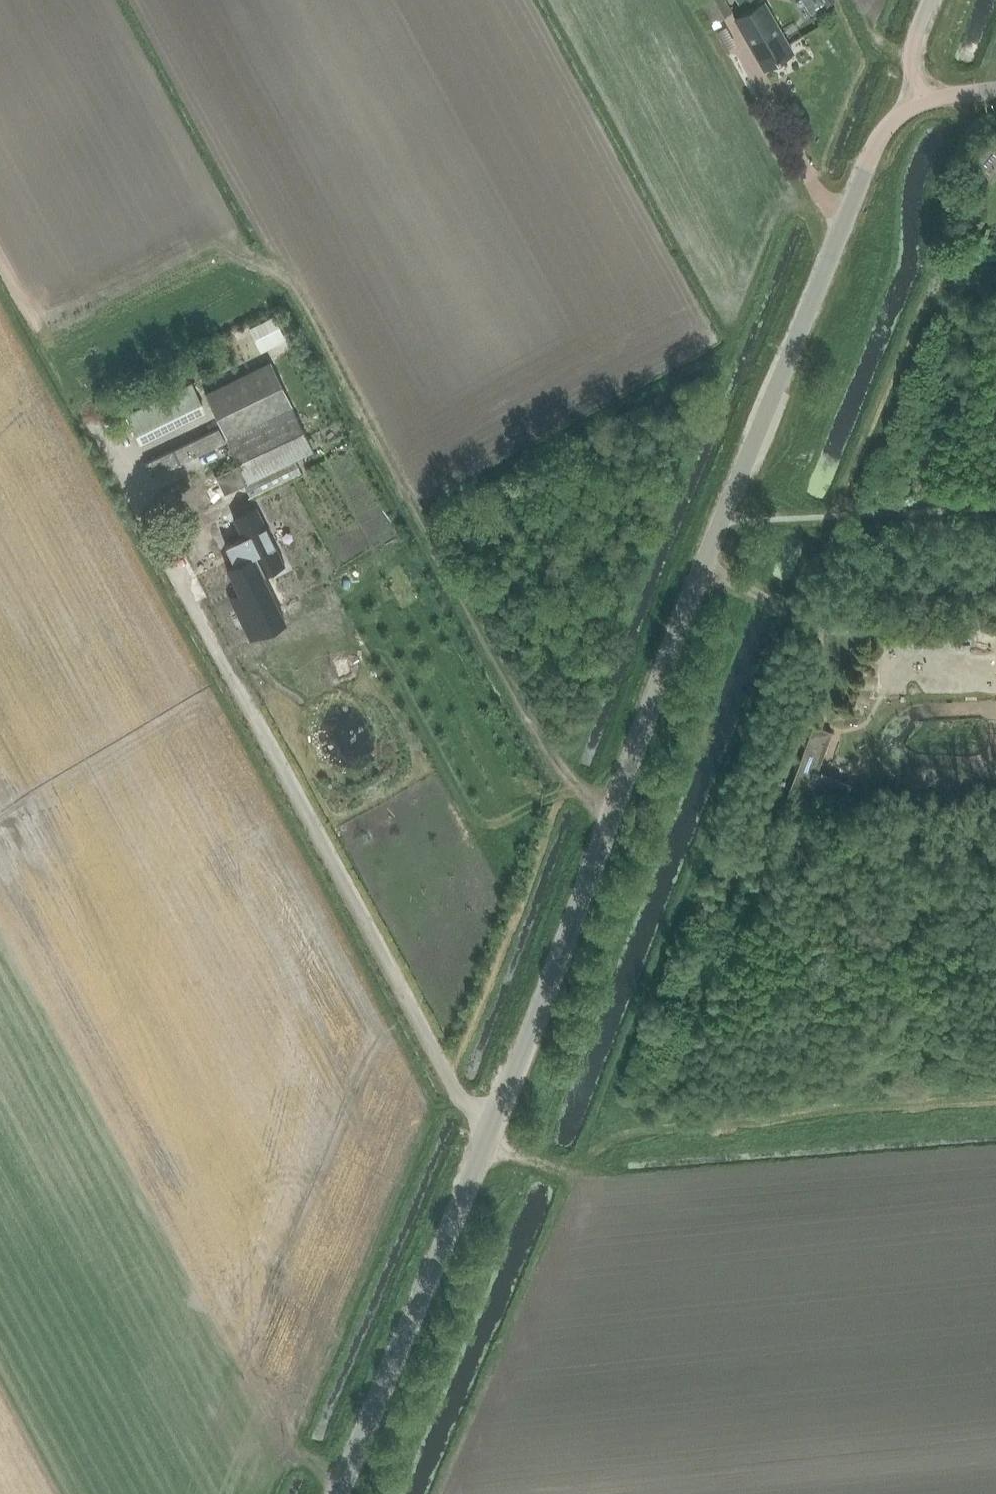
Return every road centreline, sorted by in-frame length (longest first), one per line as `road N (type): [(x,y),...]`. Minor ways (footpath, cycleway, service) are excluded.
road 1 (unclassified): [(335,1493),(491,1123),(719,524),(868,167),(883,137),(918,102)]
road 2 (track): [(106,447),(0,251)]

